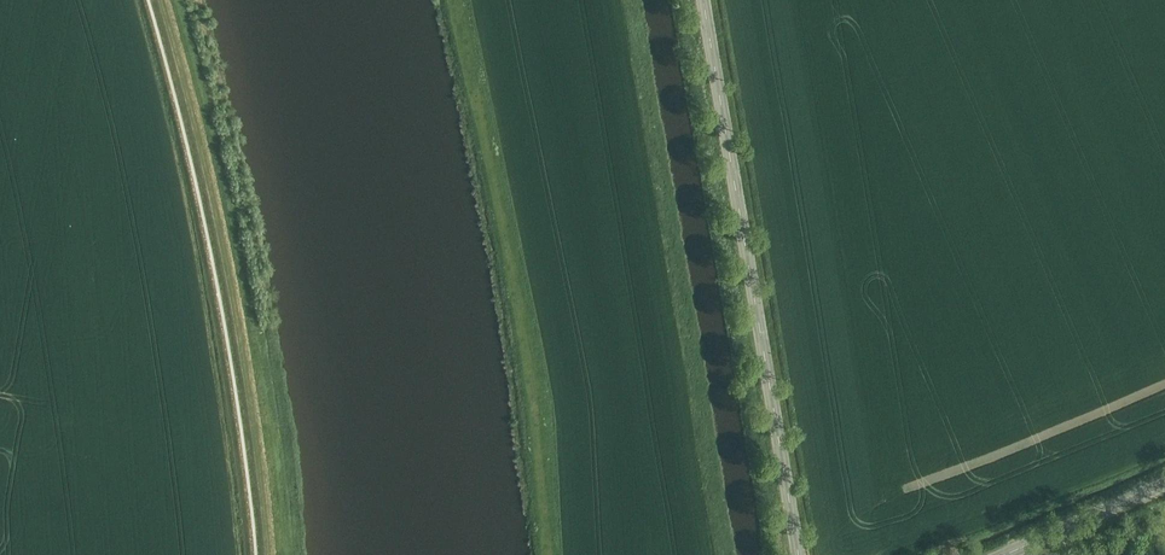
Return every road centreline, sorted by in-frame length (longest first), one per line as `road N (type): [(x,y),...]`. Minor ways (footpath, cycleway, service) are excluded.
road 1 (tertiary): [(705,0),(800,554)]
road 2 (tertiary): [(1007,554),(1164,486)]

